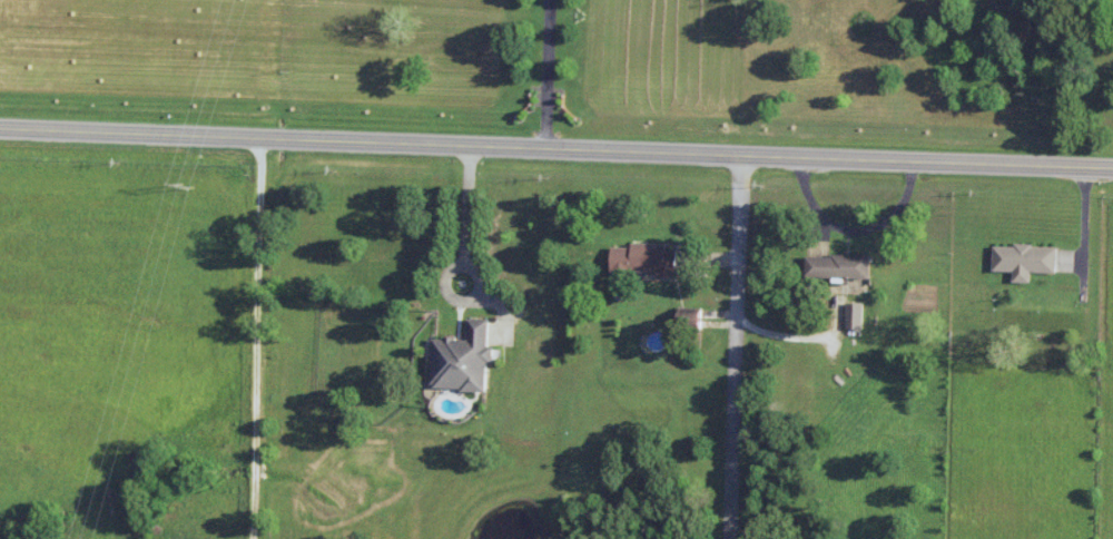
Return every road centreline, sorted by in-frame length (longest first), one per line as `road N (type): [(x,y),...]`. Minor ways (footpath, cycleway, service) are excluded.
road 1 (secondary): [(0,128),(1112,166)]
road 2 (residential): [(262,137),(252,538)]
road 3 (residential): [(743,154),(732,538)]

